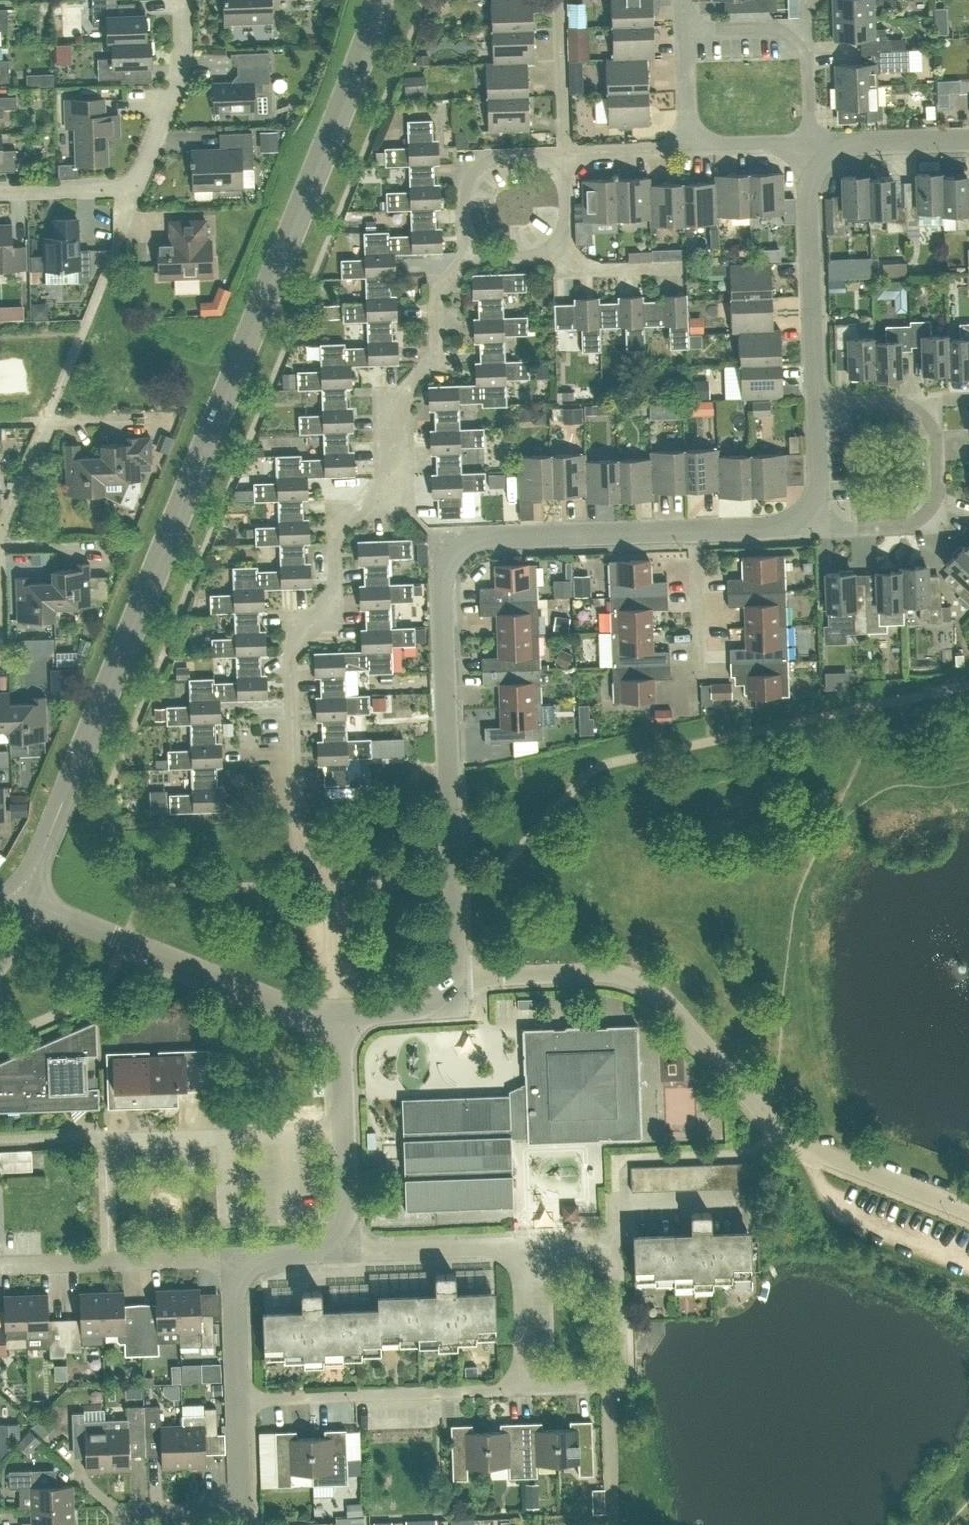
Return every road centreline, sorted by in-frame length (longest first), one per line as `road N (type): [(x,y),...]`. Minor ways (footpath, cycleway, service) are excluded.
road 1 (tertiary): [(38,862),(354,84),(381,0)]
road 2 (residential): [(333,1010),(330,884),(297,842),(291,659),(335,586),(333,524),(389,503),(387,412),(435,355),(434,295),(476,245)]
road 3 (residential): [(456,969),(442,575),(453,548),(478,537),(696,532)]
road 4 (residential): [(968,1213),(775,1129),(639,983),(613,973),(469,977),(456,969)]
road 5 (residential): [(239,1398),(528,1386)]
road 6 (residential): [(815,404),(809,191),(824,158)]
road 7 (residential): [(0,1263),(227,1257),(245,1270)]
road 8 (residential): [(802,510),(827,527),(904,525),(924,516),(938,485),(935,440),(924,413)]
road 9 (residential): [(339,1237),(348,1212),(341,1010)]
road 10 (residential): [(126,939),(306,1011),(333,1010)]
road 11 (residential): [(809,144),(806,58),(790,38),(772,26),(685,30)]
road 12 (residential): [(182,0),(185,61),(139,187)]
road 13 (residential): [(339,1237),(362,1252),(522,1245)]
road 14 (residential): [(565,153),(496,158),(475,168),(464,190),(465,227),(476,245)]
road 15 (residential): [(616,1241),(615,1199),(742,1194)]
road 16 (residential): [(560,0),(565,153)]
road 17 (residential): [(824,158),(864,142),(968,139)]
road 18 (residential): [(609,1382),(620,1369),(616,1241)]
road 19 (residential): [(612,1524),(609,1382)]
road 20 (residential): [(528,1386),(522,1245)]
road 21 (residential): [(699,671),(696,532)]
road 22 (residential): [(139,187),(0,190)]
road 23 (residential): [(679,266),(576,270),(556,242)]
road 24 (residential): [(341,1010),(415,1007),(443,993),(456,969)]
road 25 (residential): [(239,1398),(235,1299),(245,1270)]
road 26 (residential): [(565,153),(688,148)]
road 27 (residential): [(688,148),(809,144)]

